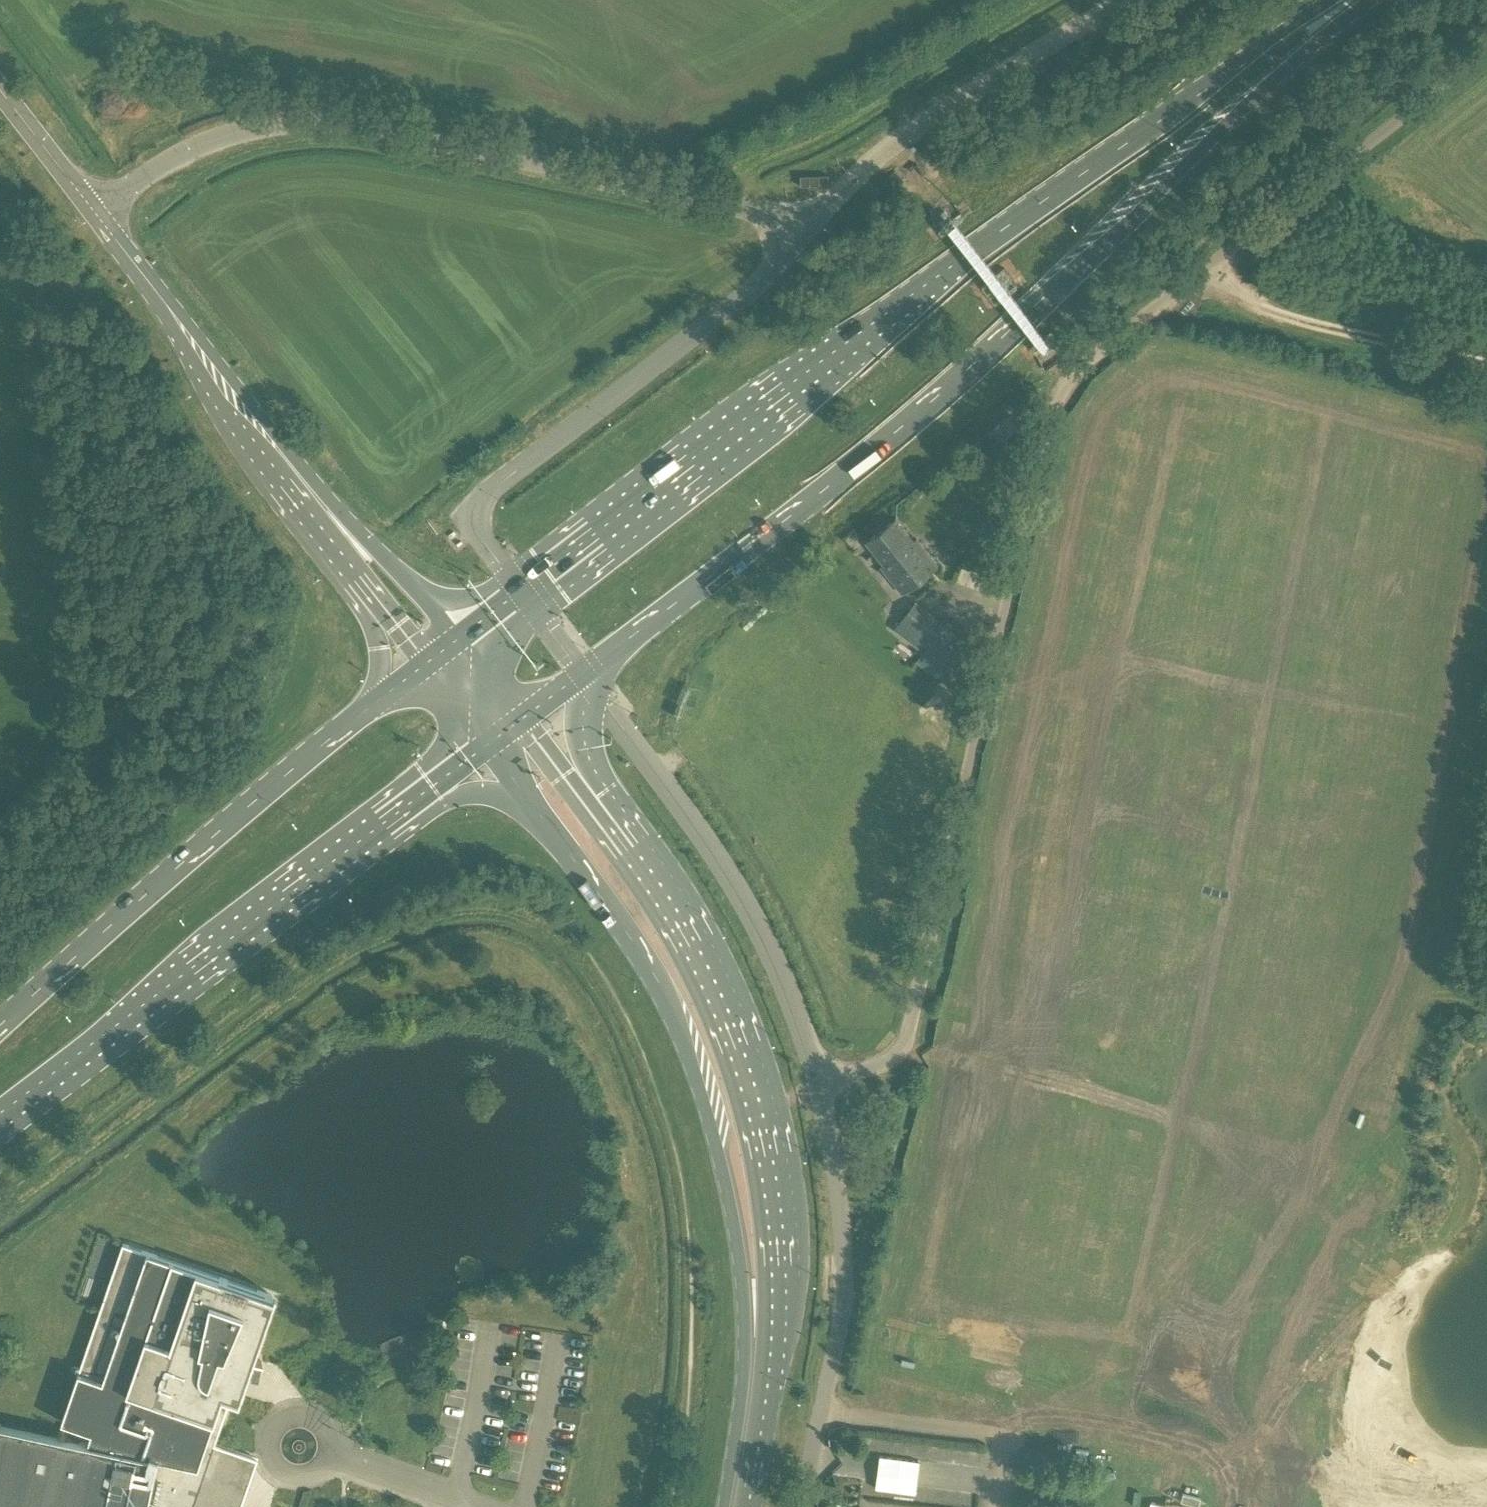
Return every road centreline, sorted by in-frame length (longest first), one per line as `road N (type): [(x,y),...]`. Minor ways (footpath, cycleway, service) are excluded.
road 1 (primary): [(582,673),(962,376),(1369,0)]
road 2 (primary): [(1331,0),(951,267),(520,591)]
road 3 (unclassified): [(822,1082),(883,1066),(916,1030),(1063,387)]
road 4 (unclassified): [(98,215),(199,146),(257,127),(327,124),(816,224)]
road 5 (primary): [(540,815),(657,987),(720,1157),(745,1337),(721,1506)]
road 6 (primary): [(754,1506),(774,1389),(779,1249),(758,1114),(727,1022),(679,923),(612,827)]
road 7 (primary): [(0,1123),(433,788)]
road 8 (unclassified): [(816,224),(768,277),(474,508),(476,533),(520,591)]
road 9 (unclassified): [(1486,51),(1083,364),(1063,387)]
road 10 (primary): [(369,707),(0,1025)]
road 11 (unclassified): [(822,1082),(797,1006),(719,857),(582,673)]
road 12 (tertiary): [(459,637),(154,289)]
road 13 (unclassified): [(805,1506),(848,1271),(841,1160),(822,1082)]
road 14 (tertiary): [(154,289),(227,418),(374,605)]
road 15 (unclassified): [(816,224),(882,152),(1124,0)]
road 16 (track): [(1486,362),(1272,312),(1210,265)]
road 17 (primary): [(612,827),(609,790),(586,748),(582,673)]
road 18 (tertiary): [(98,215),(0,89)]
road 19 (primary): [(612,827),(526,716)]

